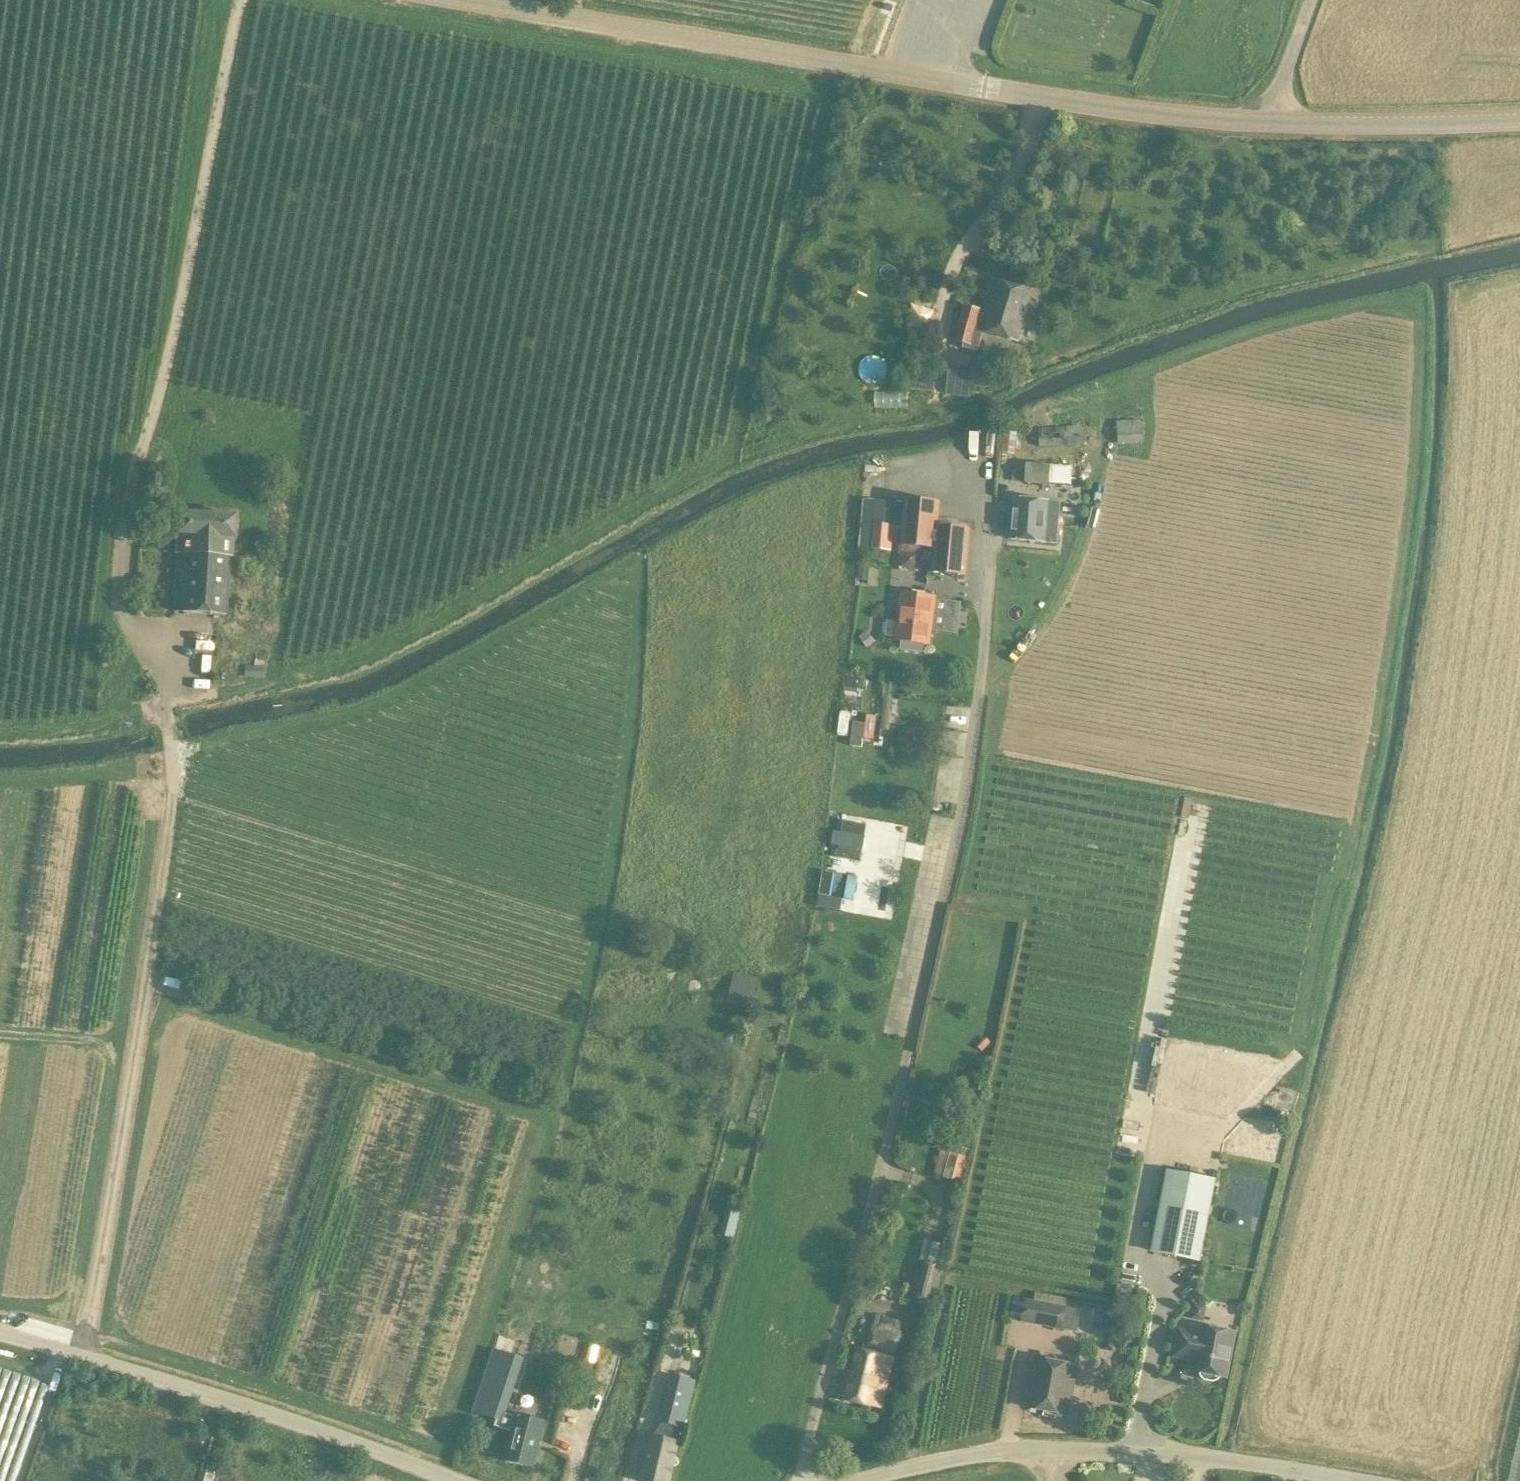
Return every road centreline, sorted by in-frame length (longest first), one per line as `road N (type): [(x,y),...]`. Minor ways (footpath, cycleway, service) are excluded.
road 1 (unclassified): [(82,1355),(174,793),(165,707),(118,593),(125,520),(164,375),(241,0)]
road 2 (tertiary): [(1519,121),(1331,124),(1164,114),(471,0)]
road 3 (unclassified): [(807,1480),(810,1437),(961,812),(991,565)]
road 4 (unclassified): [(849,1480),(976,1454),(1047,1450),(1218,1459),(1359,1480)]
road 5 (unclassified): [(82,1355),(455,1480)]

